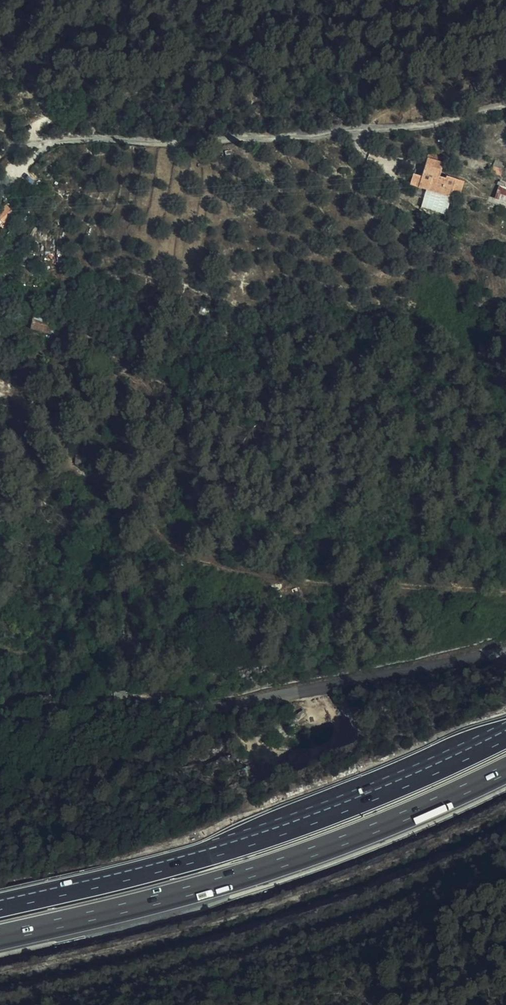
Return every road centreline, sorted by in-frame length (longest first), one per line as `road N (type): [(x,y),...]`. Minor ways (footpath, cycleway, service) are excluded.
road 1 (track): [(505,595),(318,584),(194,559),(160,535),(140,499),(65,465),(56,434),(0,392)]
road 2 (motorway): [(505,737),(225,851),(0,906)]
road 3 (motorway): [(0,937),(271,866),(505,771)]
road 4 (residential): [(505,649),(217,703),(151,698),(117,709),(0,718)]
road 5 (unclassified): [(505,106),(401,128),(167,144),(66,140),(0,156)]

